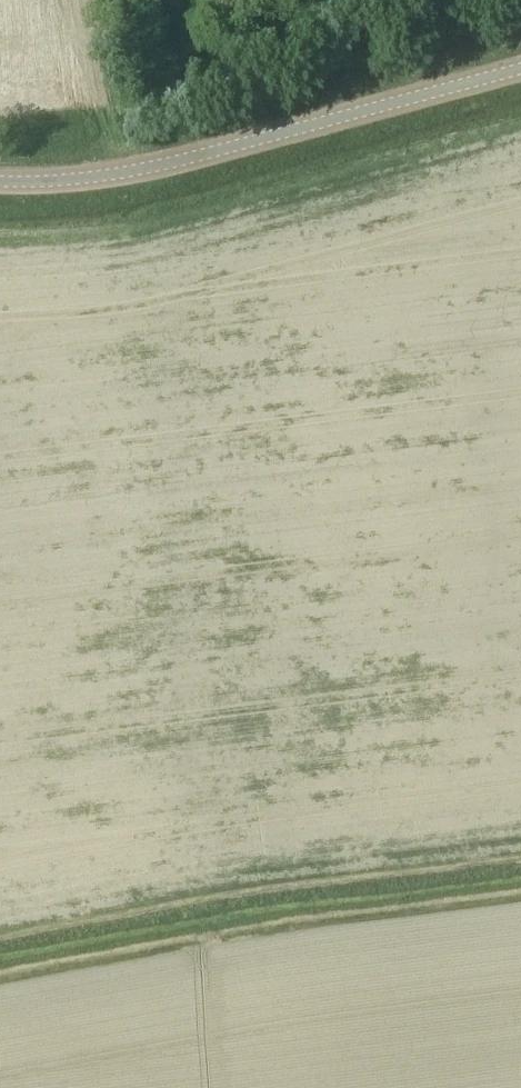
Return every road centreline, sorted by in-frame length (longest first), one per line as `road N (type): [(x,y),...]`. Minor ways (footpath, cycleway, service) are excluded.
road 1 (tertiary): [(520,68),(154,166),(0,180)]

